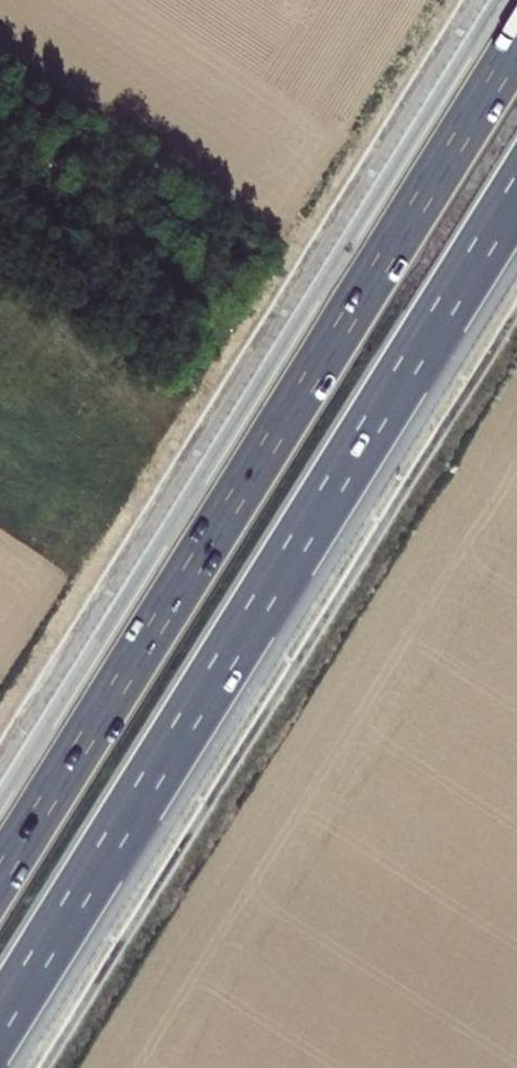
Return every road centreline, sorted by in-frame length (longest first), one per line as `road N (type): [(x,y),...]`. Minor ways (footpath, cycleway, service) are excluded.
road 1 (motorway): [(0,1020),(516,196)]
road 2 (motorway): [(516,49),(0,871)]

